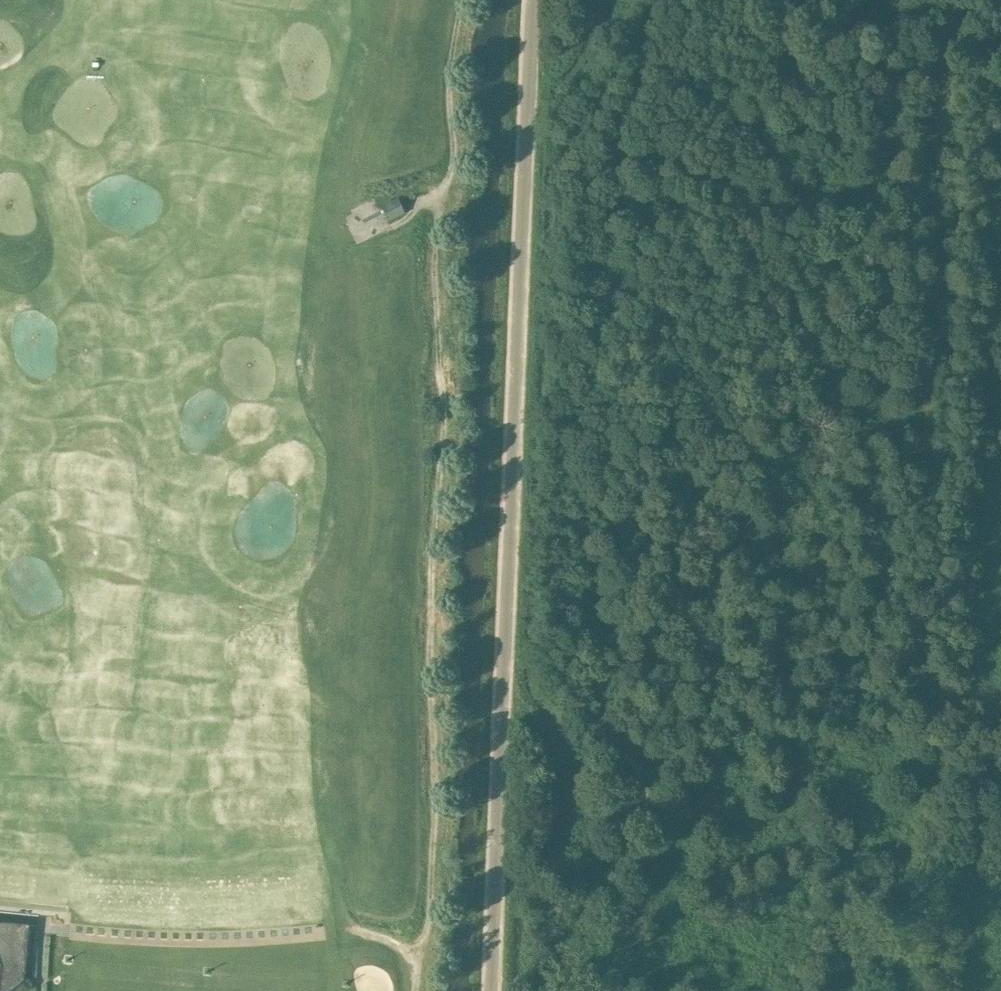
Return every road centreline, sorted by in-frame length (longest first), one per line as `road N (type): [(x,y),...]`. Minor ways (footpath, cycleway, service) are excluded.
road 1 (unclassified): [(490,990),(536,0)]

